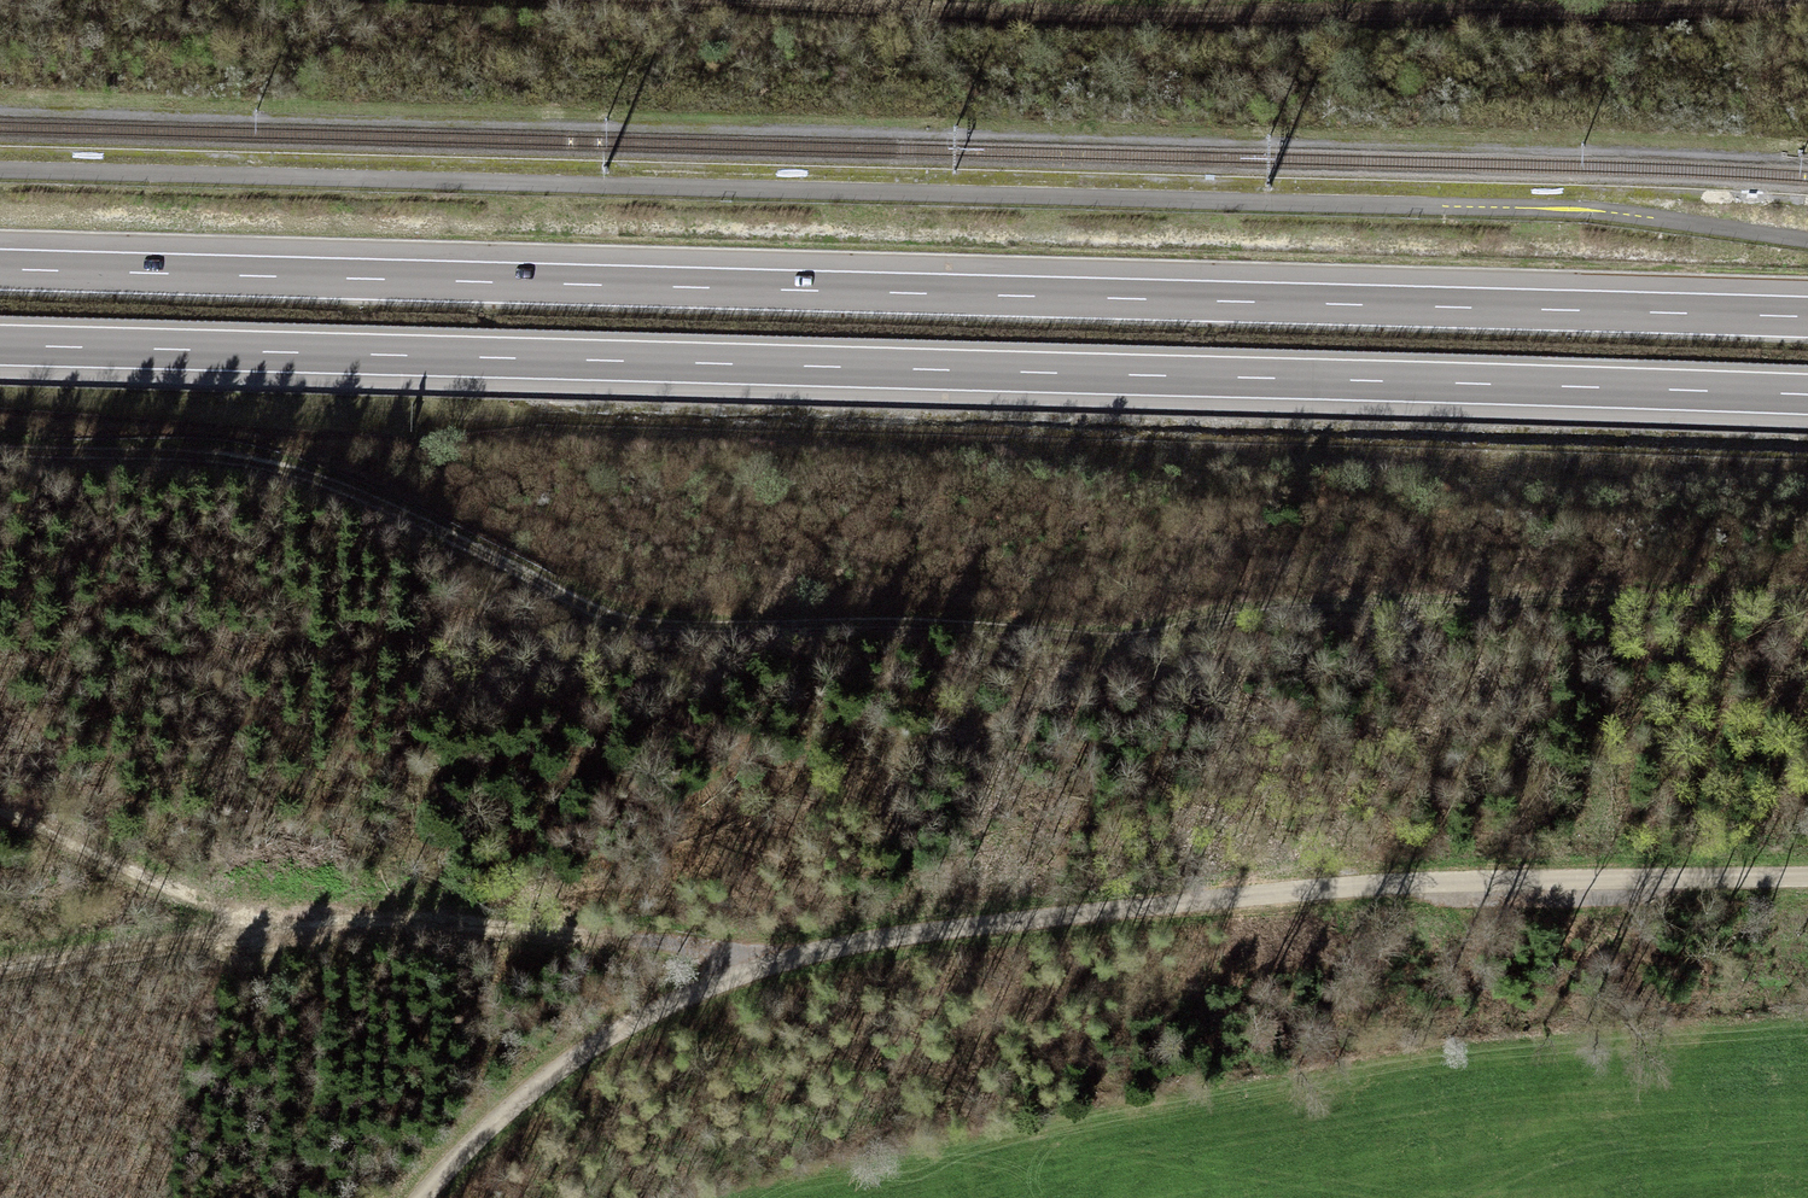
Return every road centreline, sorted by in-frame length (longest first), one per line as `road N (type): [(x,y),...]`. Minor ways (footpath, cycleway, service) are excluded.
road 1 (track): [(1807,595),(1251,611),(1136,638),(624,620),(299,473),(194,454),(0,445)]
road 2 (motorway): [(0,346),(1807,394)]
road 3 (motorway): [(1807,318),(0,270)]
road 4 (unclassified): [(1807,876),(1405,883),(1095,911),(836,946),(703,990),(575,1059),(423,1197)]
road 5 (track): [(1807,13),(1169,17),(699,0)]
road 6 (track): [(0,815),(195,900),(305,929),(396,918),(686,948),(773,965)]
road 7 (track): [(305,929),(0,981)]

